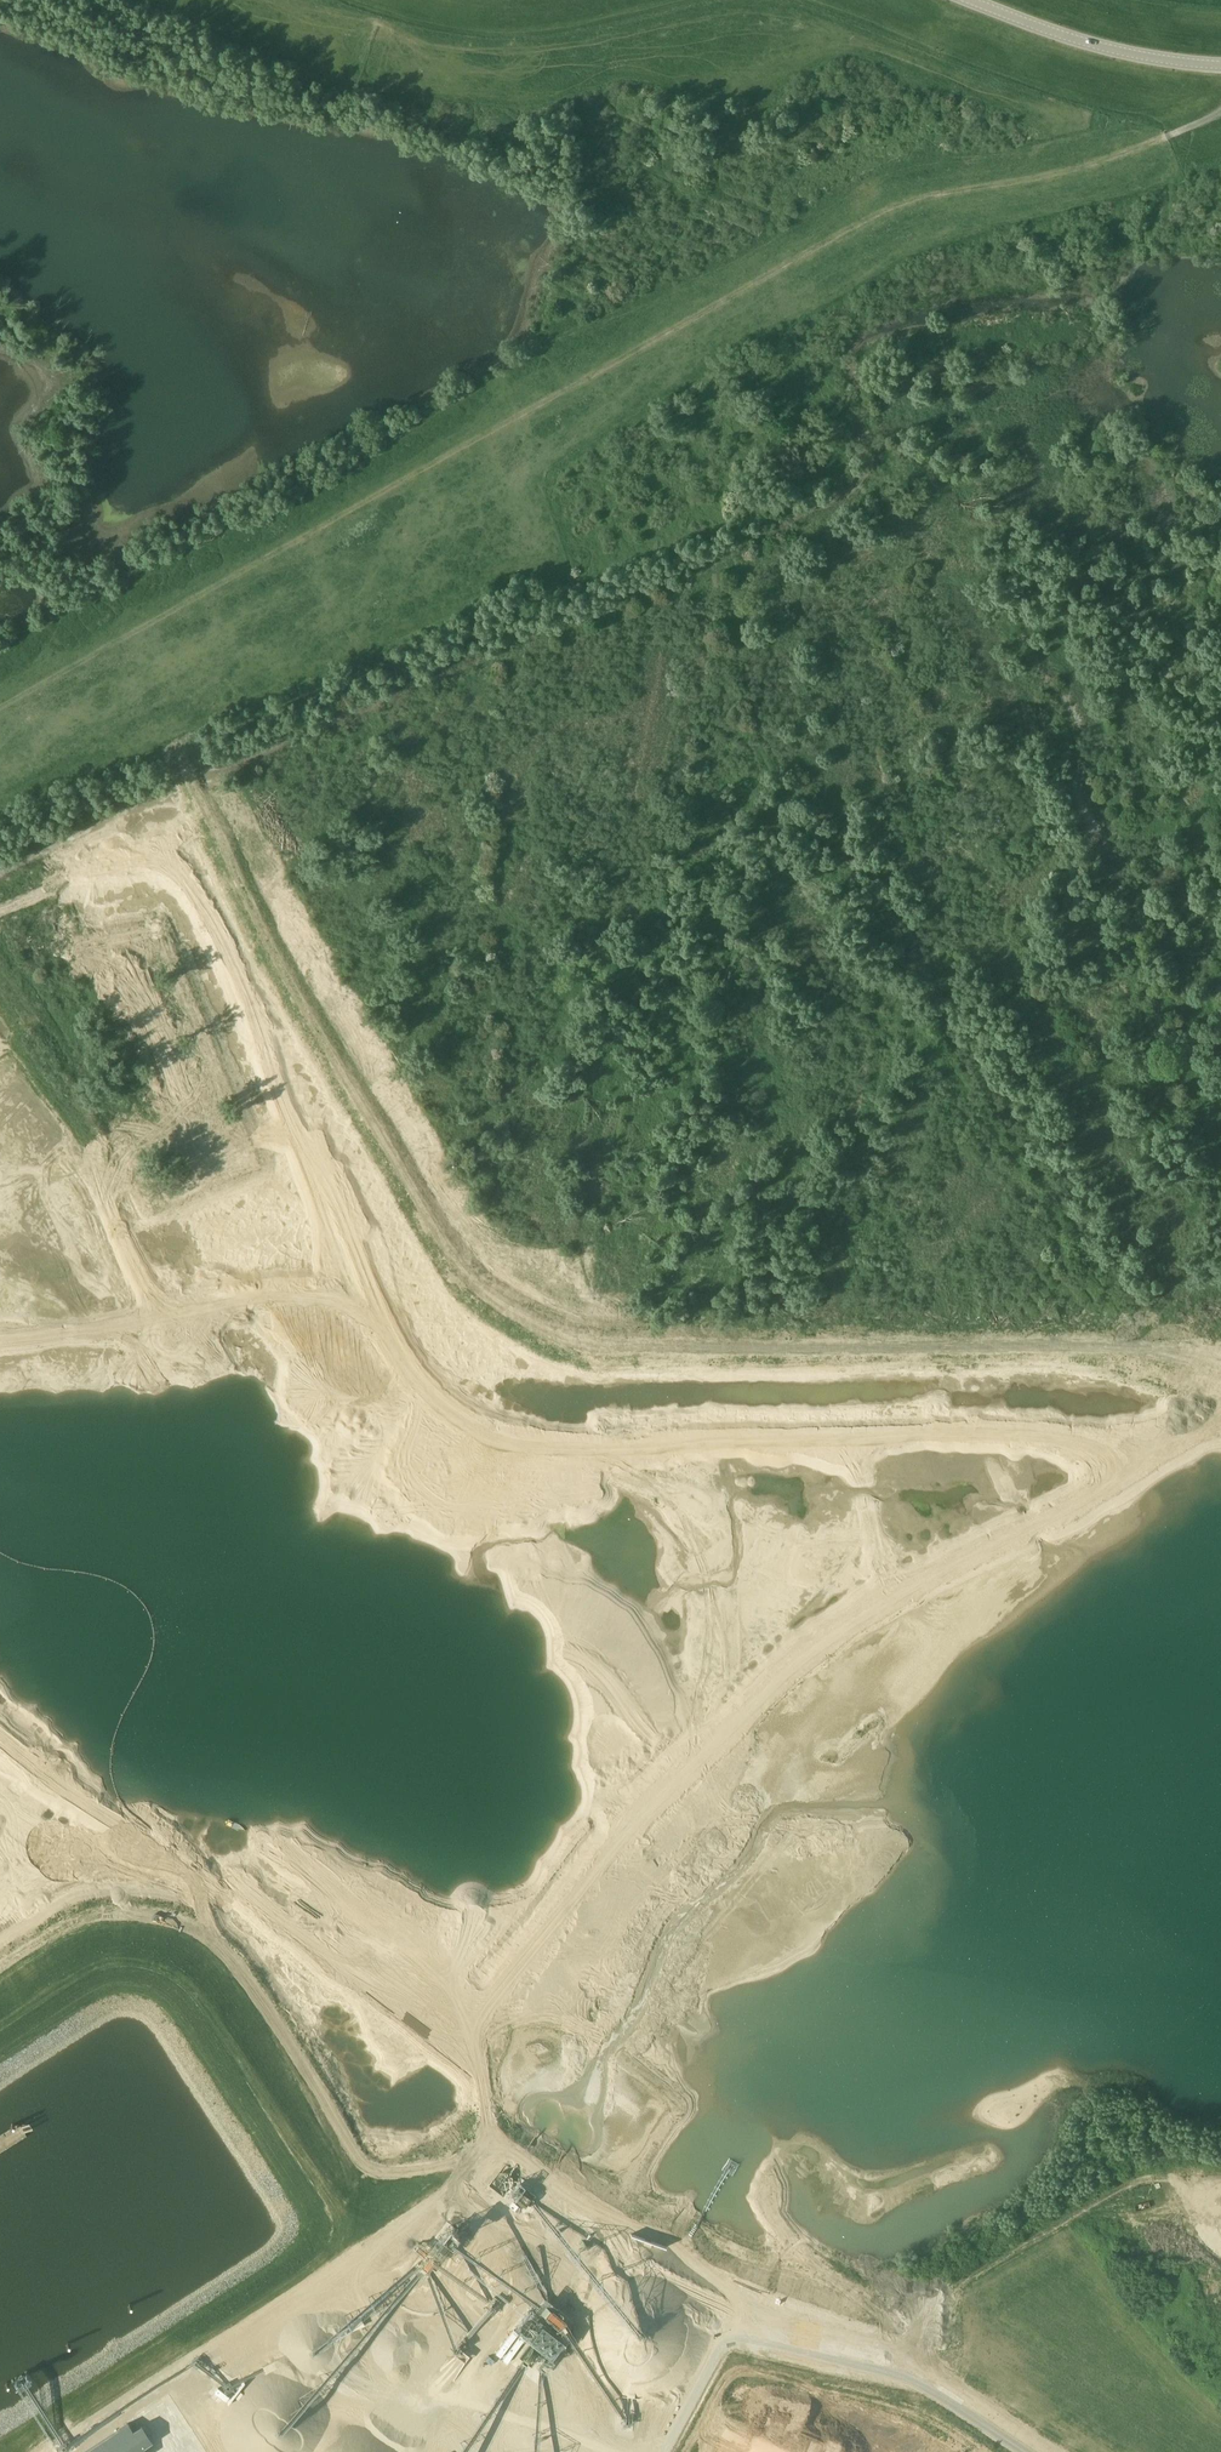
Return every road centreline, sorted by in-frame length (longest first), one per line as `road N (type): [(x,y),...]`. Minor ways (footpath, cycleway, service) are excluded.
road 1 (unclassified): [(1025,2451),(912,2379),(743,2336),(716,2350),(662,2451)]
road 2 (track): [(966,2284),(1123,2188),(1169,2177),(1197,2182)]
road 3 (tertiary): [(1220,65),(1093,44),(970,0)]

